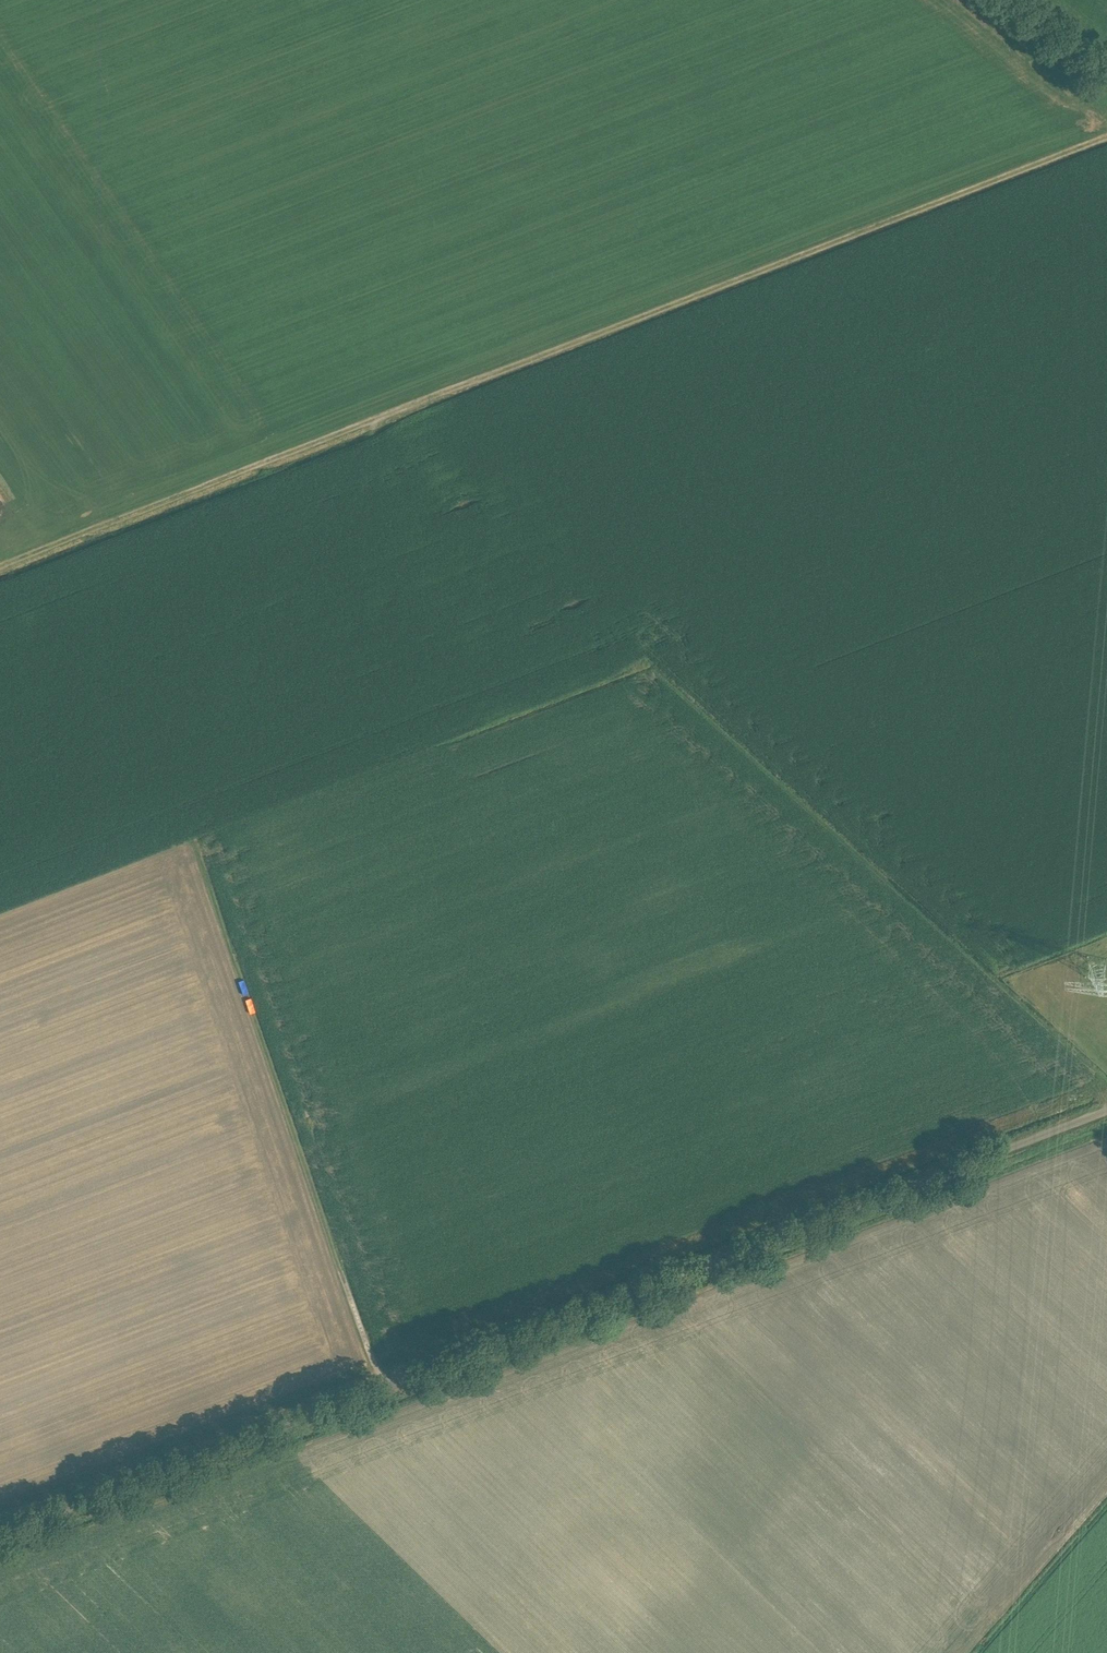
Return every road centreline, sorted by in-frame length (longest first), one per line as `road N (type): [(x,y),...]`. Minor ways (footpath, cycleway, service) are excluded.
road 1 (track): [(1106,137),(0,564)]
road 2 (unclassified): [(0,1536),(1106,1115)]
road 3 (track): [(193,845),(383,1388)]
road 4 (track): [(971,1652),(1106,1497)]
road 5 (track): [(1106,79),(1010,0)]

